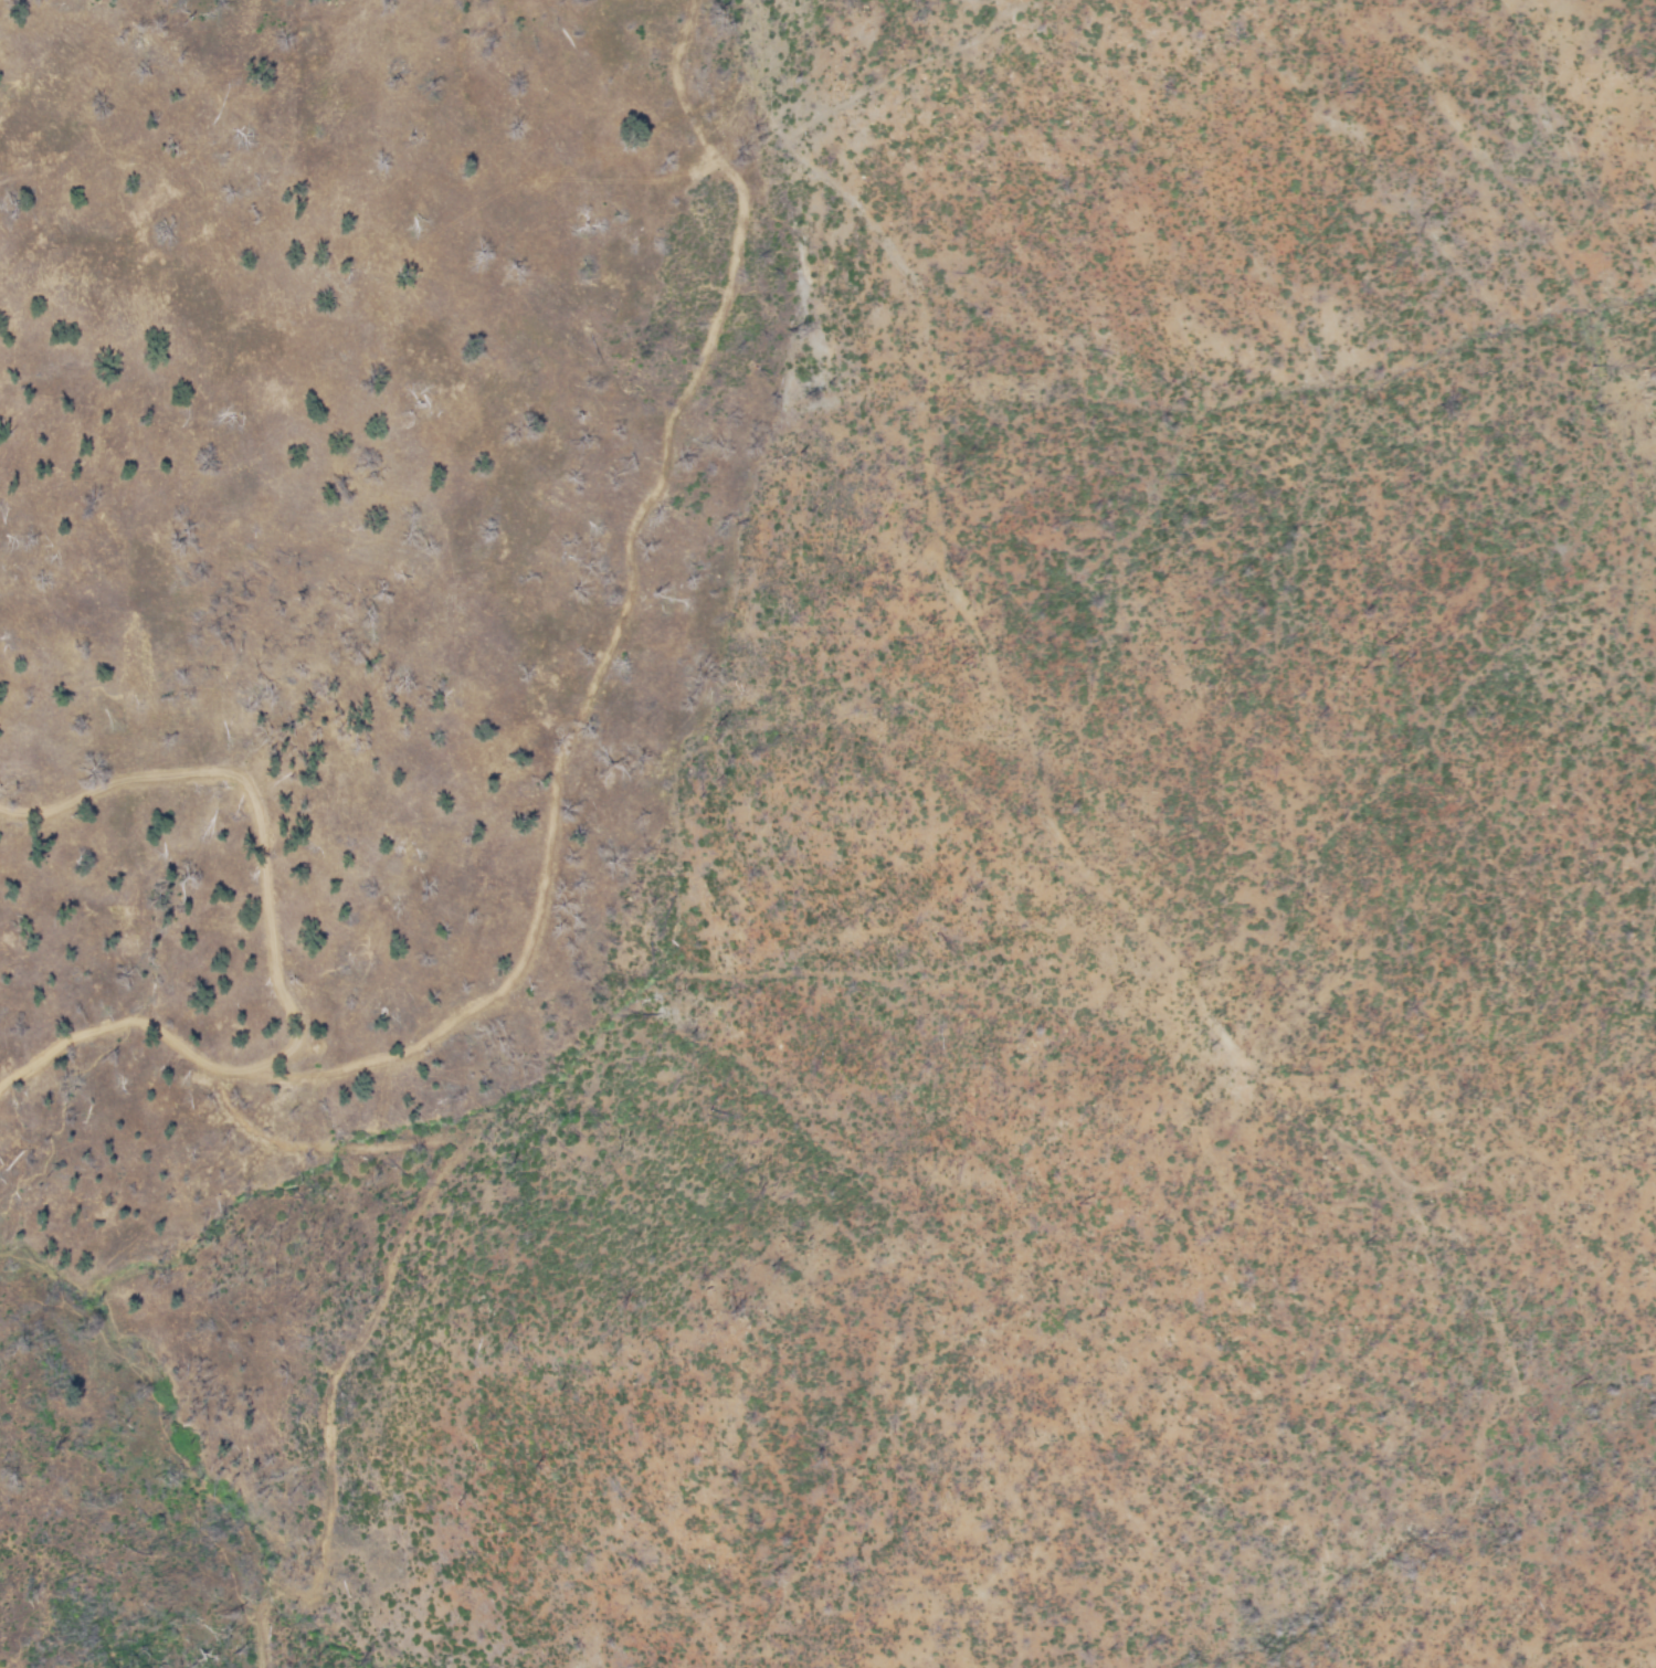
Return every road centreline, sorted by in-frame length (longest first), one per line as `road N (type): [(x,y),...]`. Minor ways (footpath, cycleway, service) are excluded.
road 1 (track): [(0,1084),(99,1028),(146,1021),(208,1067),(254,1074),(300,1044),(306,1025),(275,983),(257,804),(230,777),(130,777),(32,814),(0,806)]

